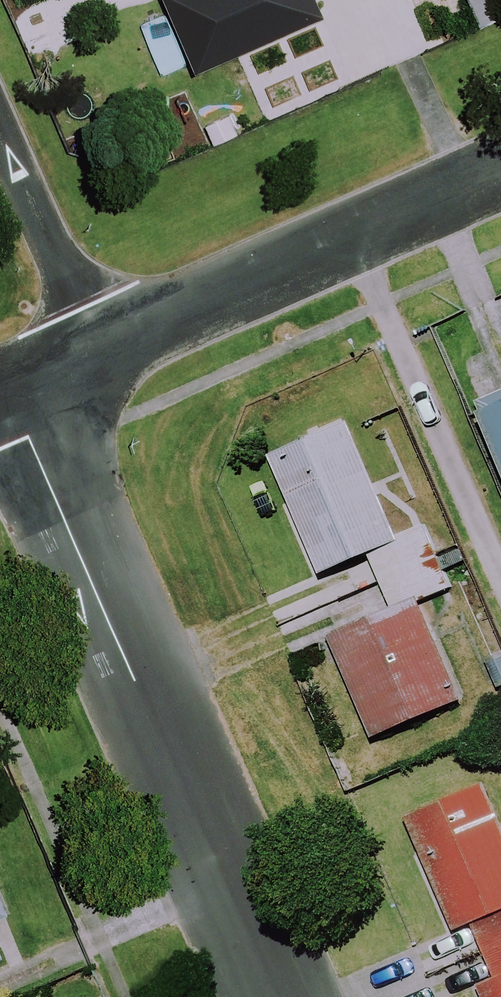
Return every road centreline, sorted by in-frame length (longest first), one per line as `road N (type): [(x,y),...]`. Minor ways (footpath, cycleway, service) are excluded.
road 1 (residential): [(8,388),(276,996)]
road 2 (residential): [(500,172),(96,350)]
road 3 (residential): [(0,132),(96,350)]

